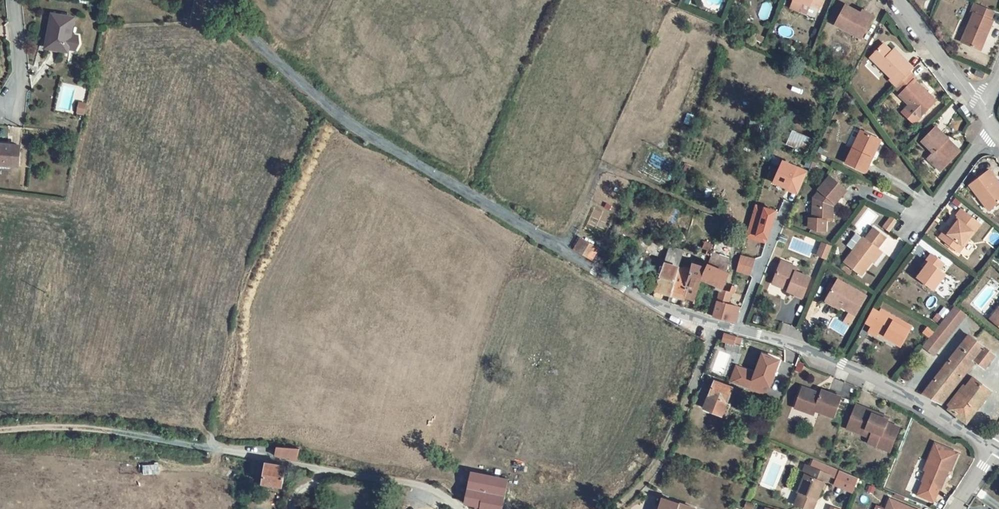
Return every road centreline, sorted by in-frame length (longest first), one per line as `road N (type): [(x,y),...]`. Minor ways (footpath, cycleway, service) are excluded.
road 1 (residential): [(209,0),(362,132),(648,304),(839,365),(994,450)]
road 2 (track): [(0,435),(92,429),(260,458)]
road 3 (track): [(717,327),(656,473),(615,508)]
road 4 (residential): [(459,508),(411,485),(260,458)]
road 5 (residential): [(896,0),(982,114)]
road 6 (residential): [(913,234),(993,128)]

